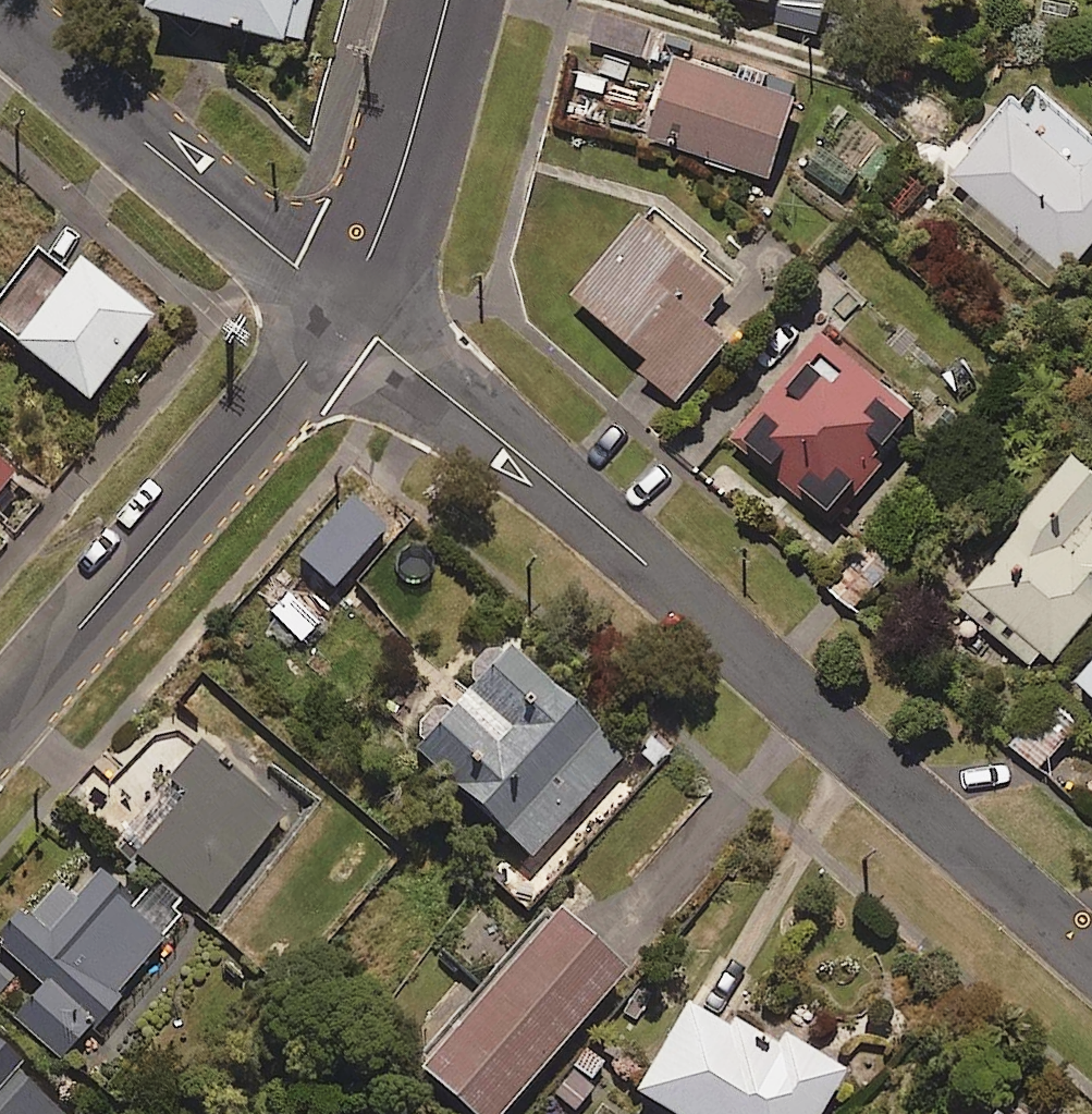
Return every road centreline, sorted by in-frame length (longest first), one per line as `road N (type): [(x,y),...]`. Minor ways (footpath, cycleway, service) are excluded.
road 1 (residential): [(345,316),(637,555),(1091,957)]
road 2 (residential): [(0,713),(345,316)]
road 3 (residential): [(0,17),(345,316)]
road 4 (residential): [(345,316),(392,198),(451,0)]

